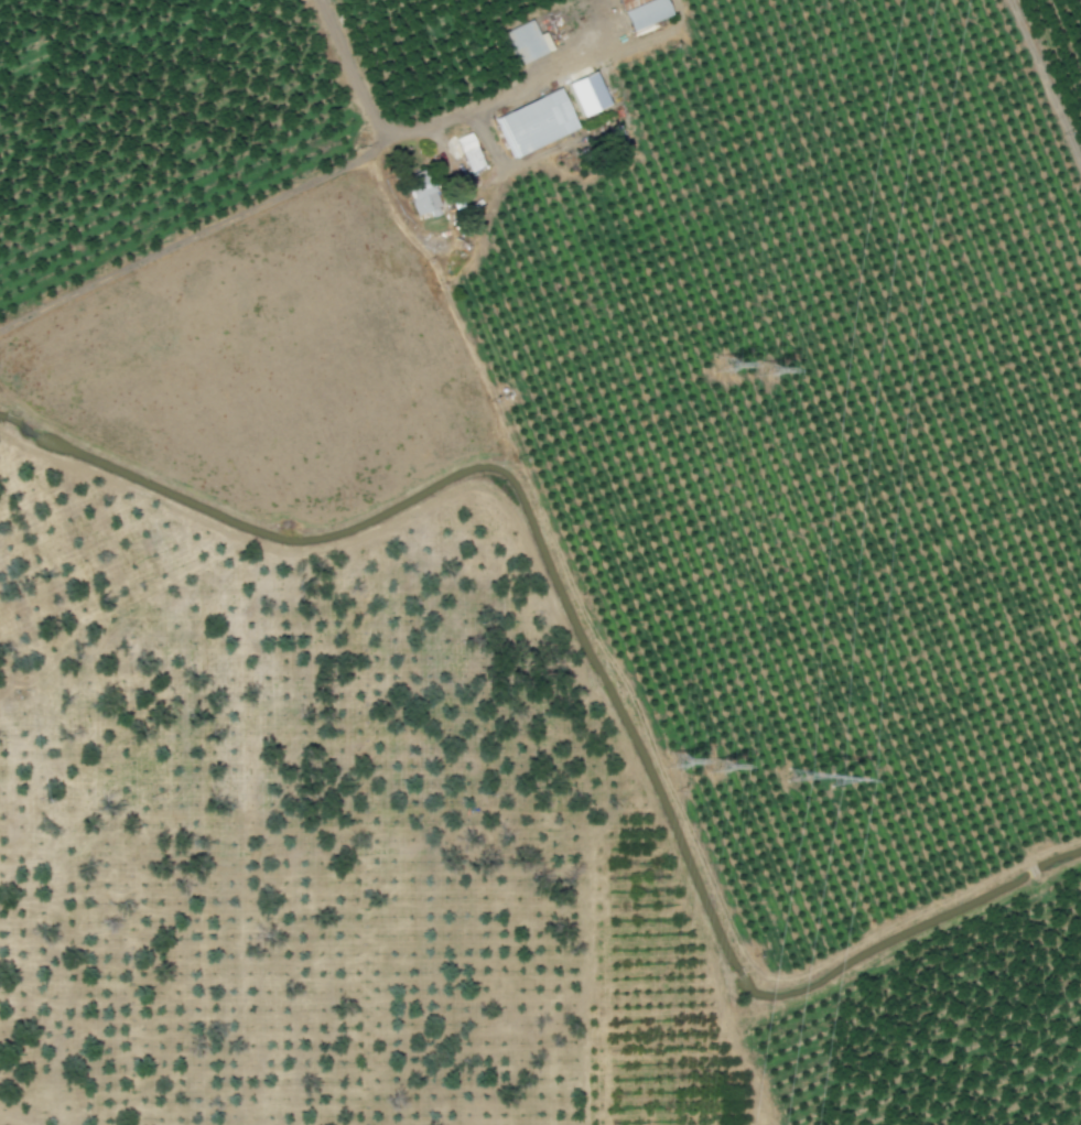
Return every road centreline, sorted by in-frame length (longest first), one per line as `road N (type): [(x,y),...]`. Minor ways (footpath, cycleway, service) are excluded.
road 1 (residential): [(0,324),(359,154),(381,130),(327,0)]
road 2 (track): [(1080,158),(1013,0)]
road 3 (track): [(583,1124),(584,989)]

